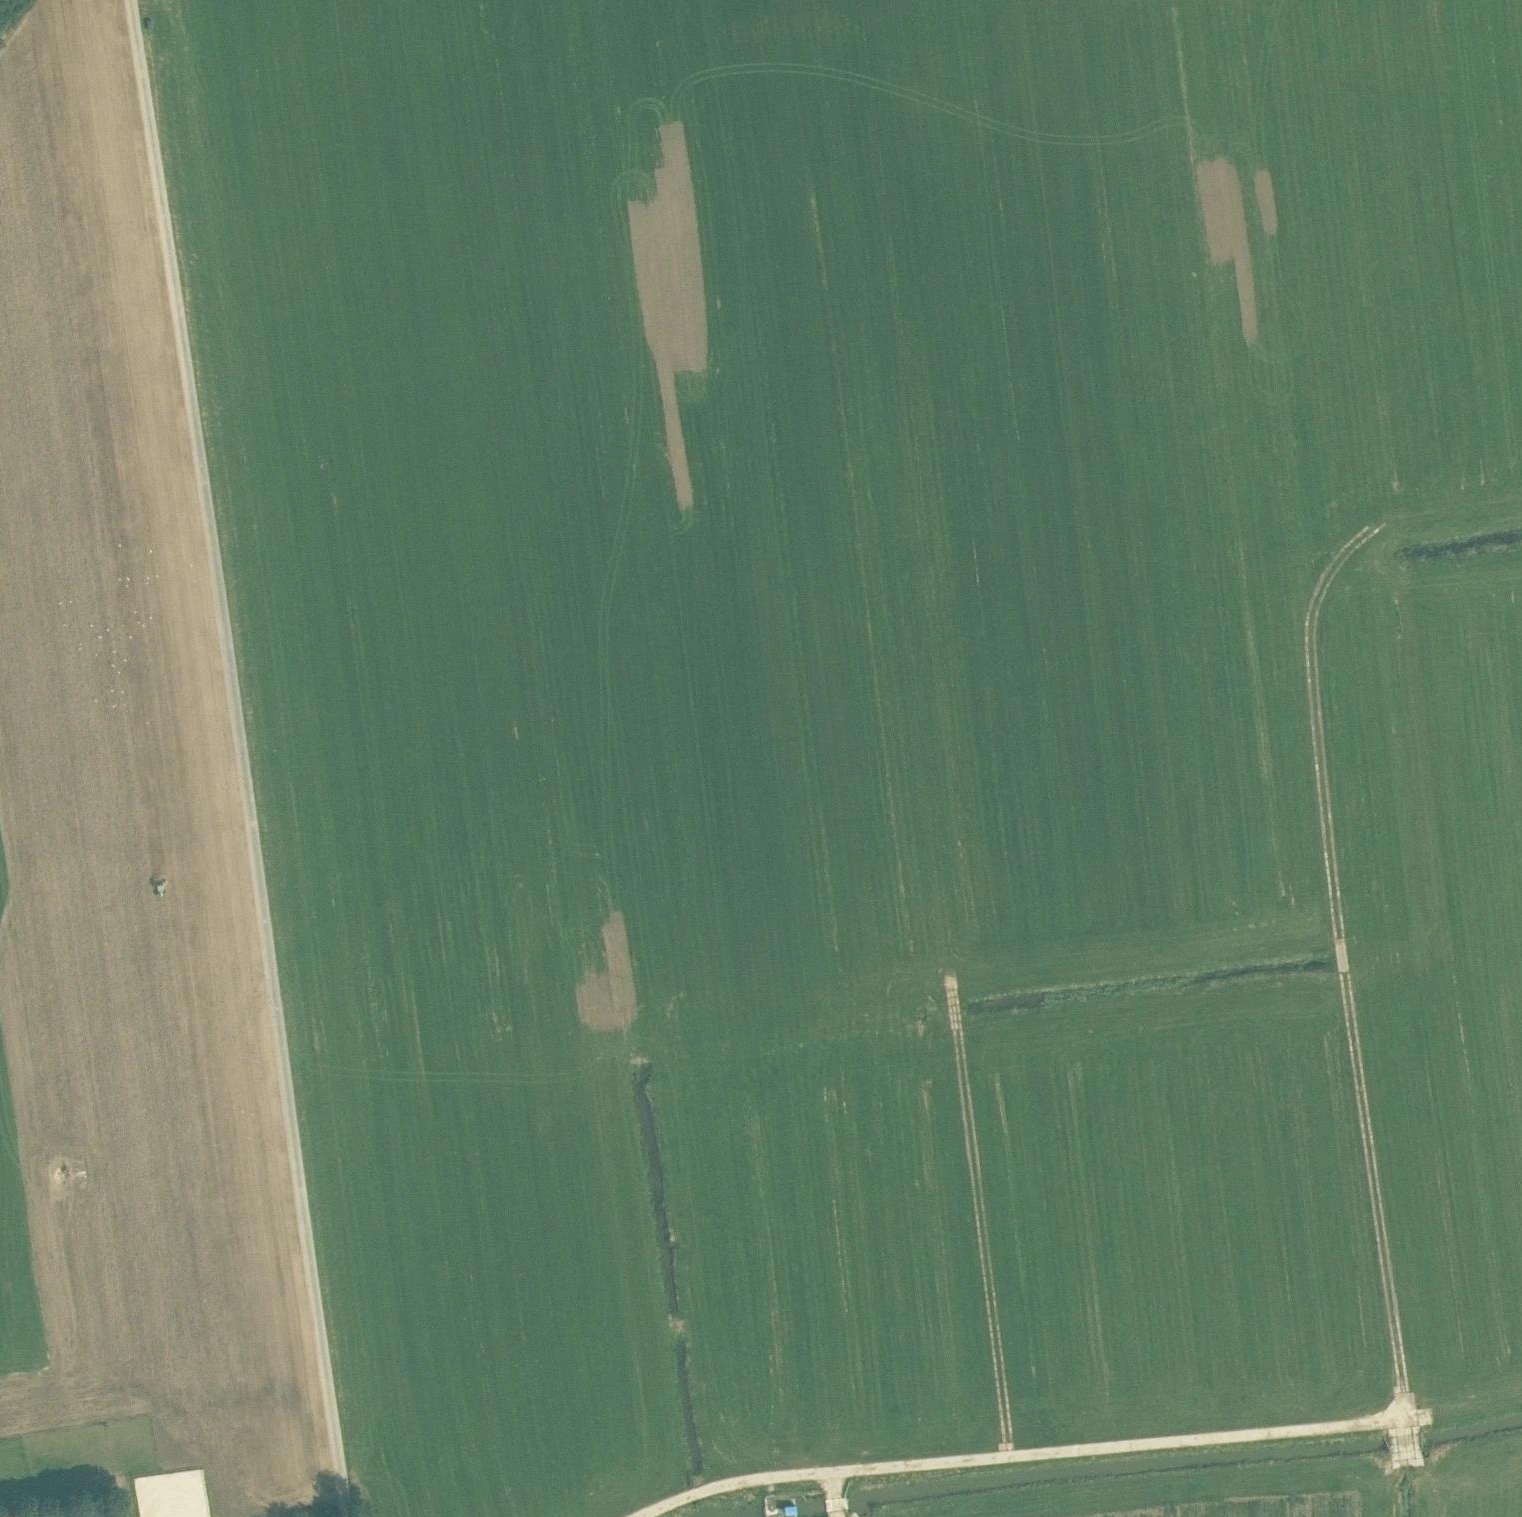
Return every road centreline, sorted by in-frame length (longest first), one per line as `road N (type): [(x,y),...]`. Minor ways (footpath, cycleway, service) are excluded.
road 1 (track): [(1509,510),(1375,532),(1350,552),(1317,606),(1324,774),(1375,1164),(1398,1420)]
road 2 (track): [(1398,1420),(740,1486),(646,1516)]

